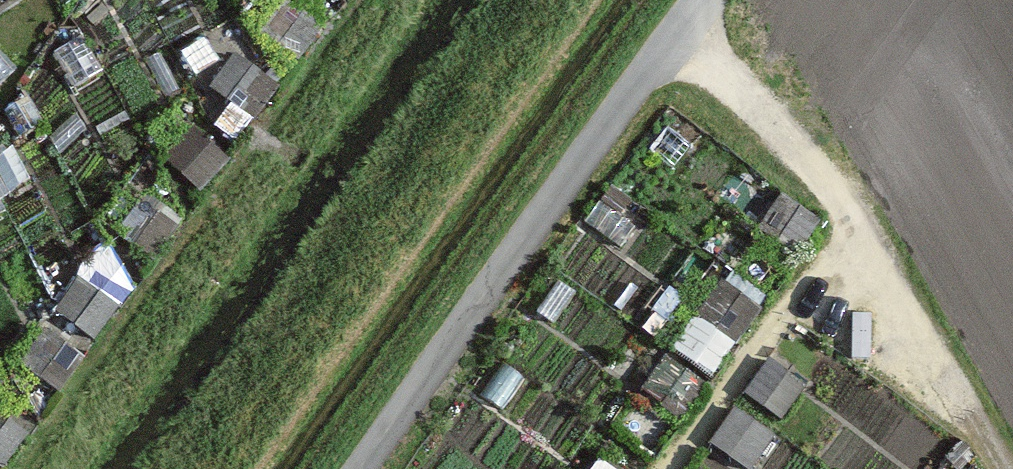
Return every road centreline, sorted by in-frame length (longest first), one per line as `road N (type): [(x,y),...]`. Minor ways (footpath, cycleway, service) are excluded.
road 1 (unclassified): [(358,468),(704,0)]
road 2 (track): [(677,37),(817,172),(1002,468)]
road 3 (track): [(671,468),(755,357),(859,241)]

